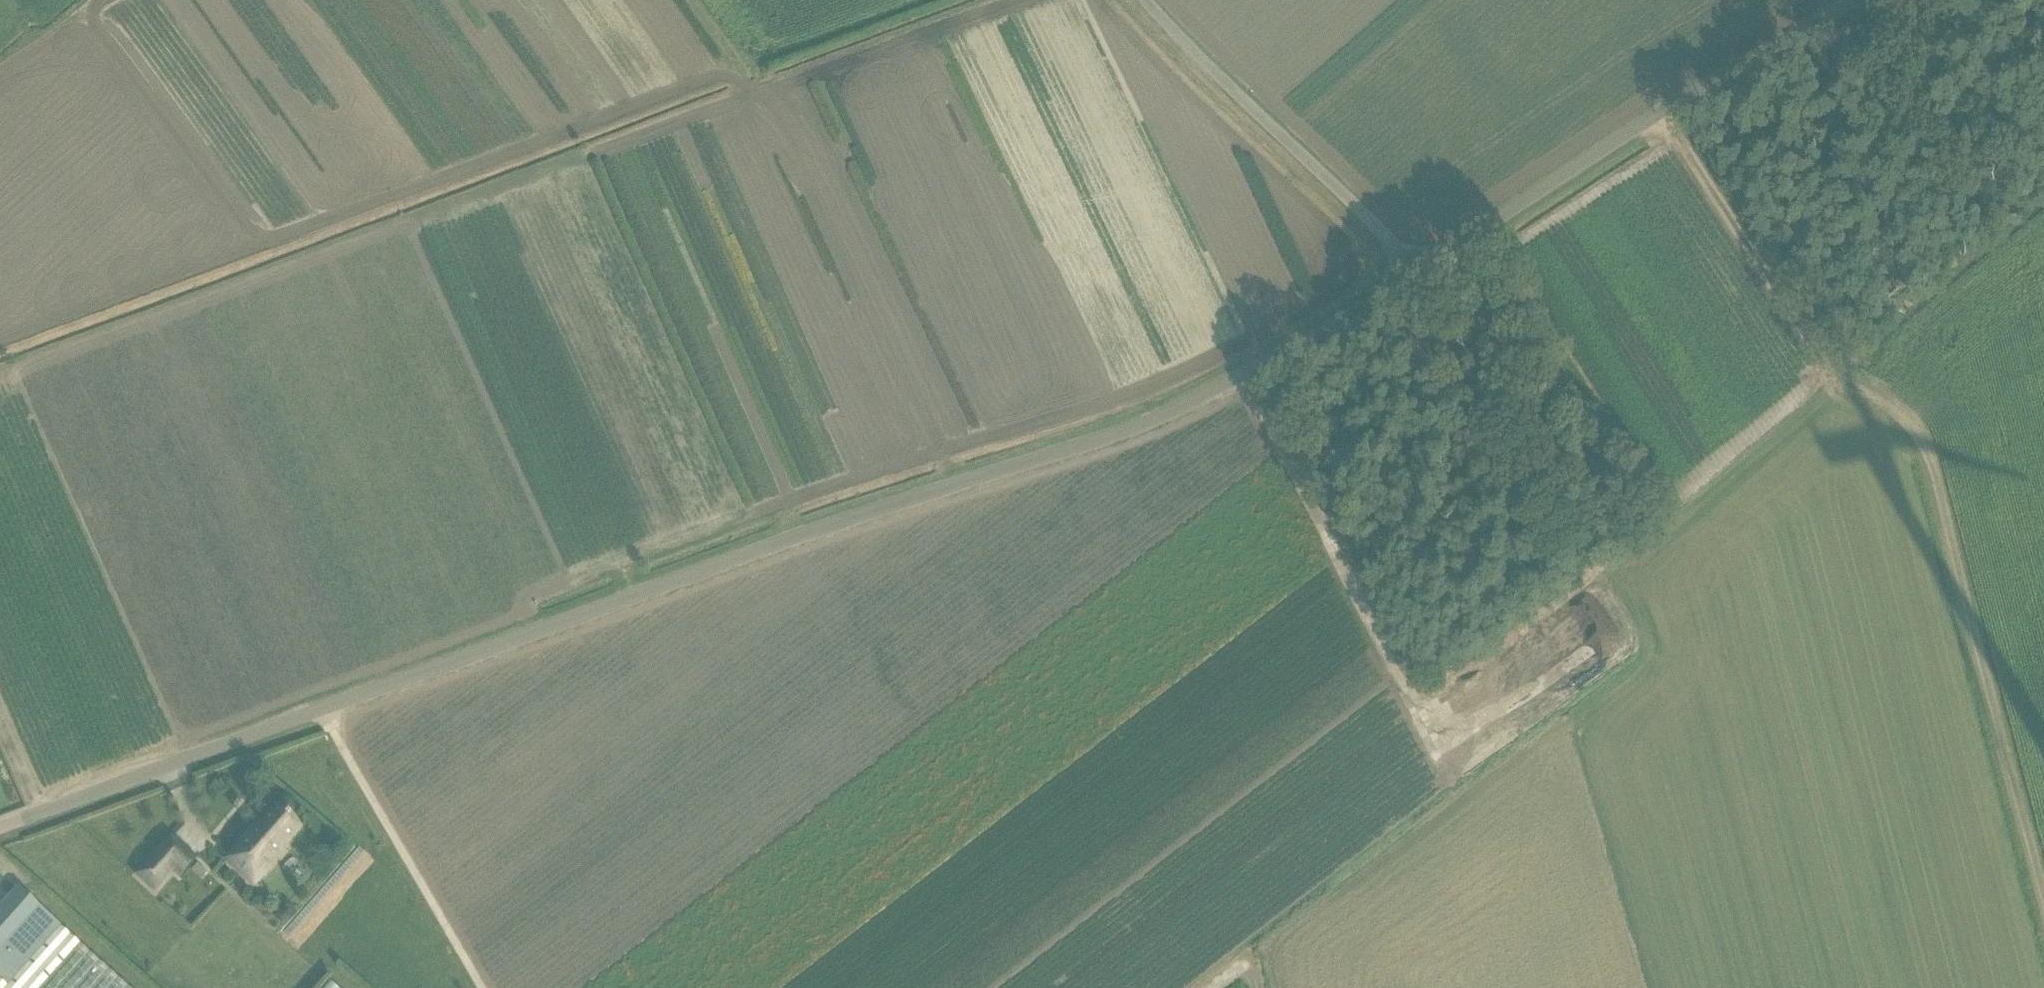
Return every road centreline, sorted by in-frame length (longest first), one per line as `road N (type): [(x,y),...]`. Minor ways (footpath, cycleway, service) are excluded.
road 1 (unclassified): [(0,833),(531,636),(1128,441),(1226,398),(1444,271)]
road 2 (unclassified): [(1444,271),(1890,0)]
road 3 (unclassified): [(1444,271),(1152,0)]

